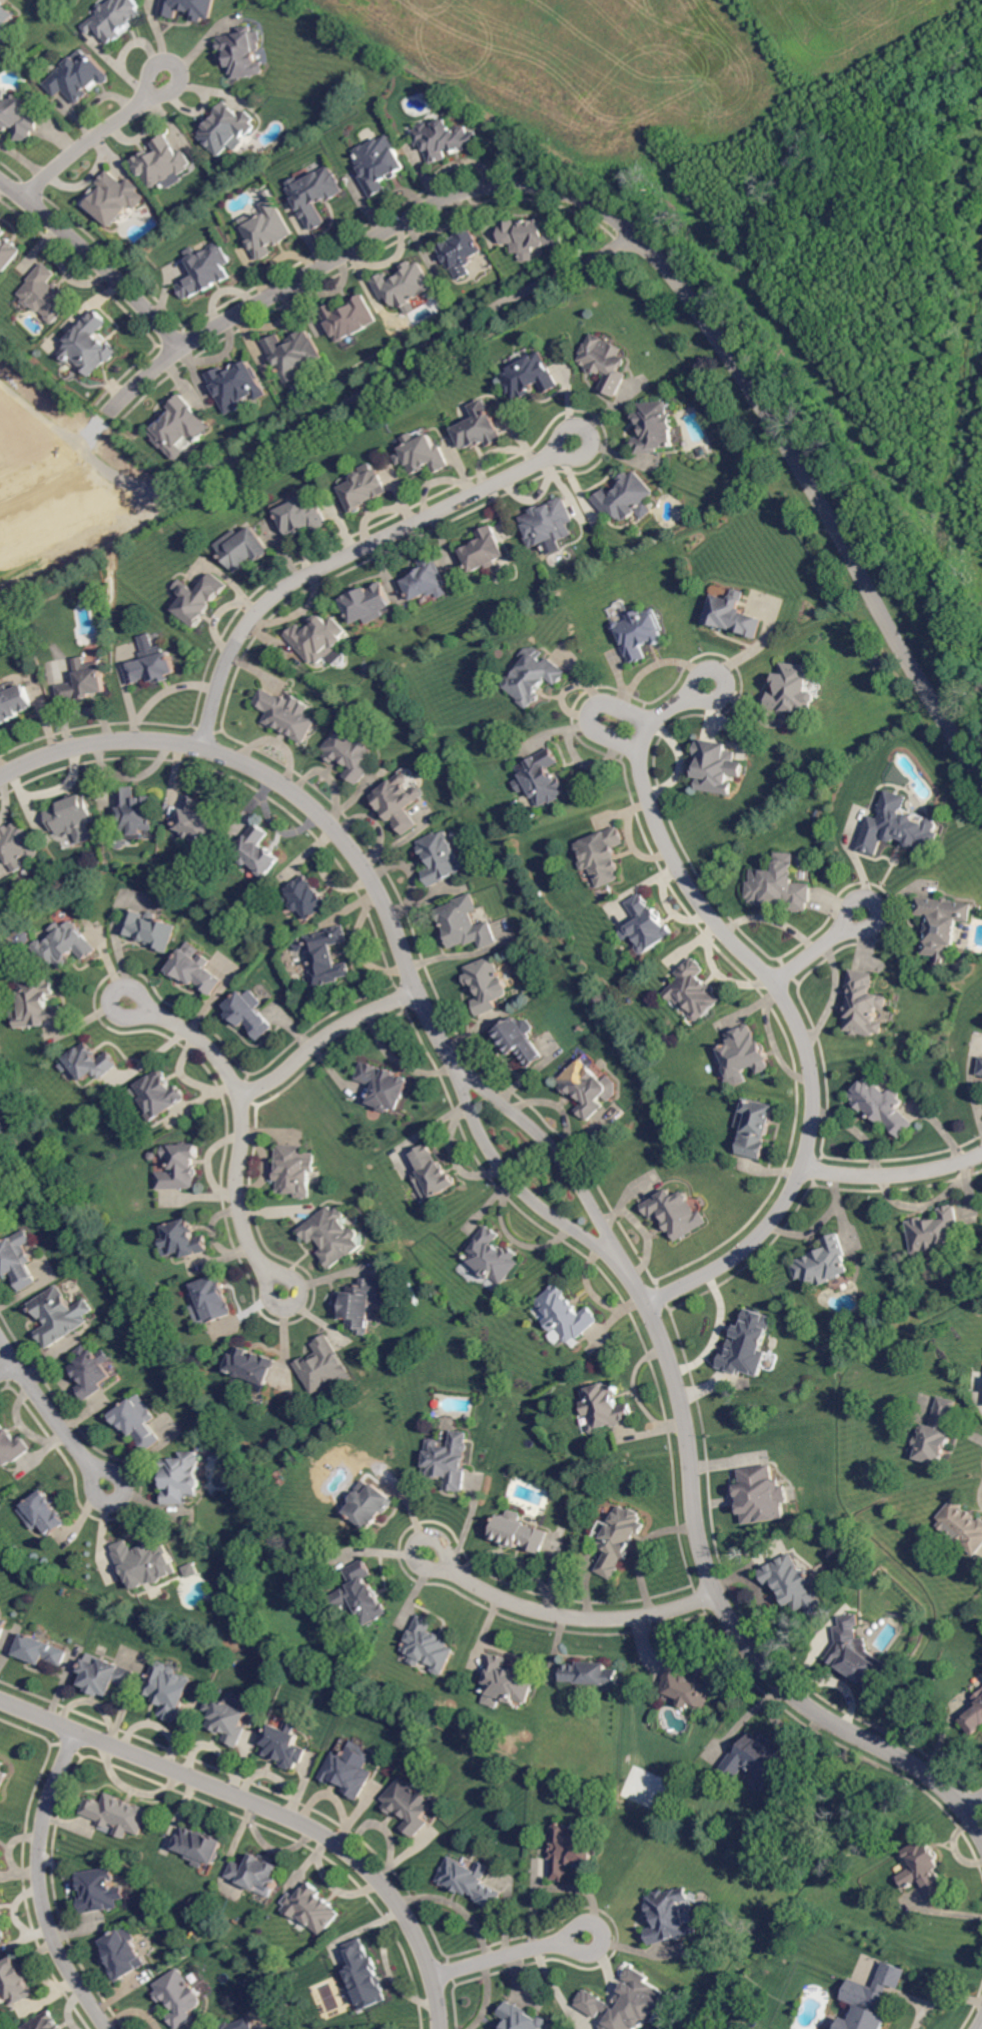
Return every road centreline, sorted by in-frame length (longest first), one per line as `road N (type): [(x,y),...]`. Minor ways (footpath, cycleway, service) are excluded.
road 1 (residential): [(981,1833),(970,1810),(926,1770),(842,1726),(780,1681),(723,1598),(687,1394),(656,1303),(604,1230),(545,1176),(470,1079),(374,867),(348,835),(253,760),(178,740),(102,744),(0,785)]
road 2 (residential): [(656,1303),(768,1235),(807,1182),(821,1124),(822,1071),(807,1016),(787,984),(694,887),(656,806),(649,770),(654,733),(711,687)]
road 3 (residential): [(0,1691),(354,1847),(418,1916),(441,1971),(450,2028)]
road 4 (residential): [(212,746),(246,633),(292,584),(603,436)]
road 5 (residential): [(127,1006),(192,1040),(226,1072),(237,1095),(235,1199),(246,1245),(285,1294)]
road 6 (residential): [(86,1727),(53,1814),(48,1872),(64,1943),(122,2028)]
road 7 (residential): [(721,1594),(630,1615),(563,1611),(430,1558)]
road 8 (residential): [(187,343),(0,169)]
road 9 (residential): [(425,989),(368,1014),(260,1090),(237,1095)]
road 10 (residential): [(30,194),(184,67)]
road 11 (residential): [(0,1331),(108,1491)]
road 12 (residential): [(812,1169),(904,1180),(981,1163)]
road 13 (residential): [(649,752),(593,725),(591,709),(609,702),(660,726)]
road 14 (residential): [(441,1971),(591,1937)]
road 15 (residential): [(114,403),(60,452),(0,489)]

